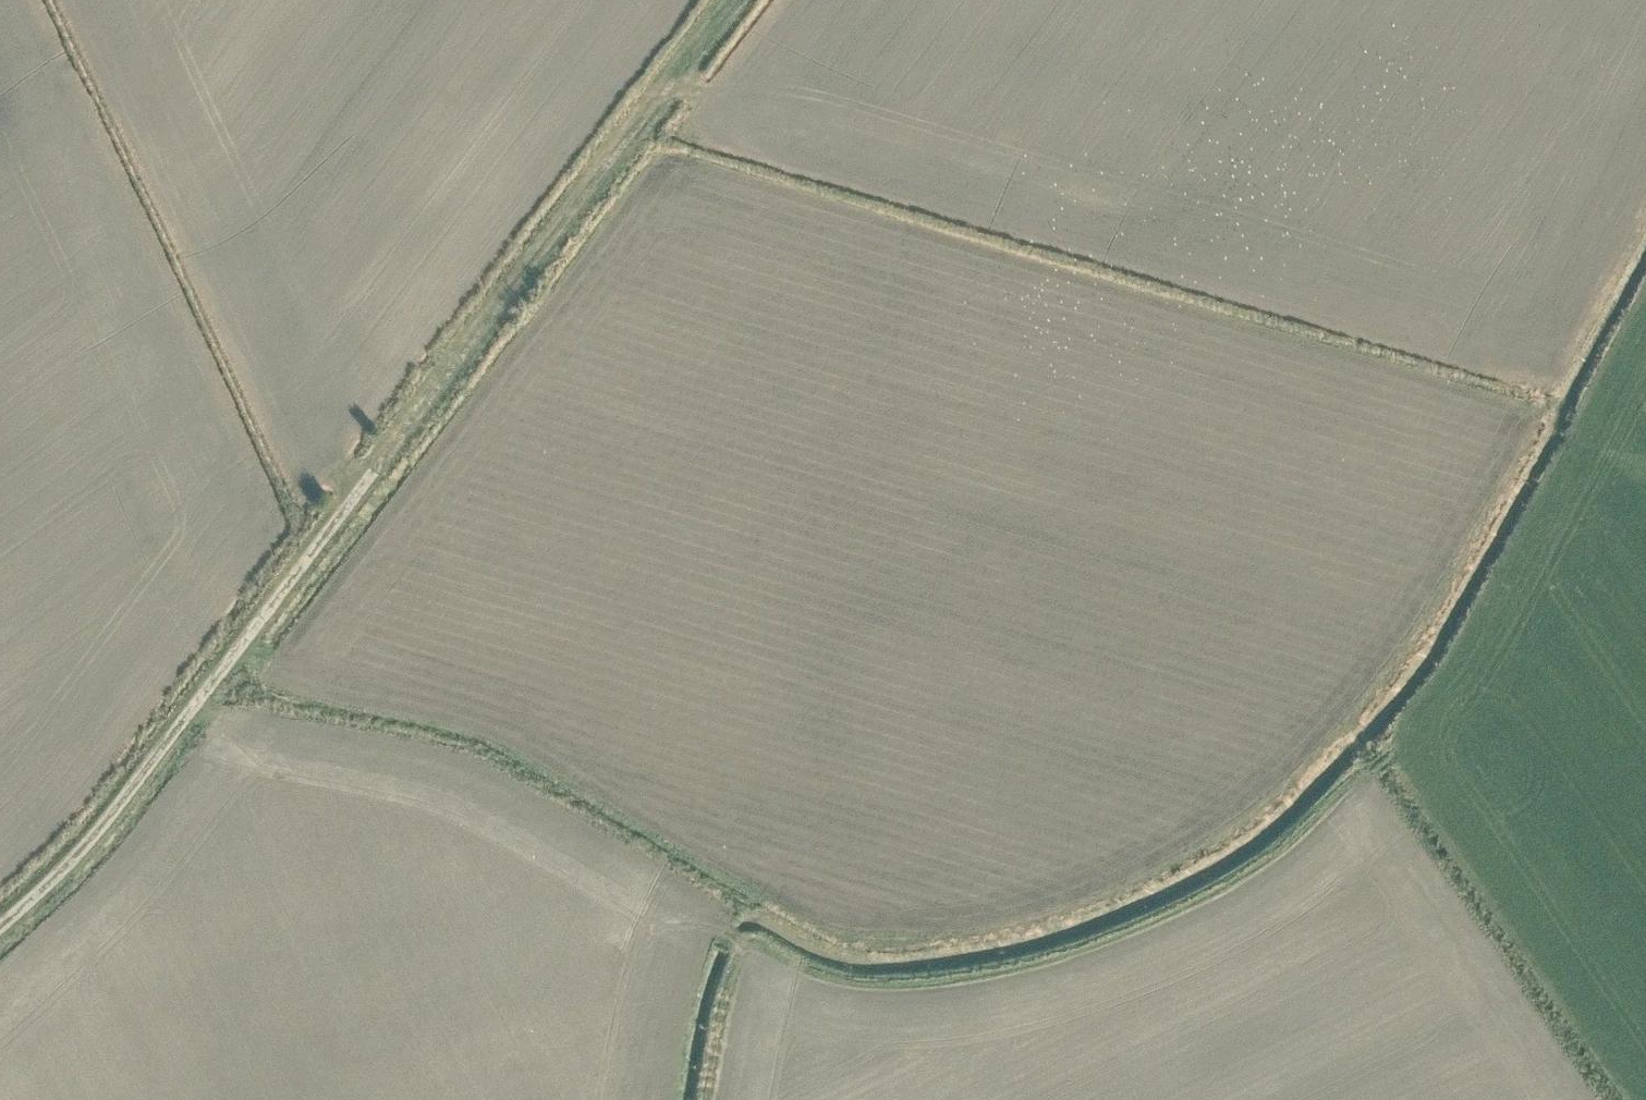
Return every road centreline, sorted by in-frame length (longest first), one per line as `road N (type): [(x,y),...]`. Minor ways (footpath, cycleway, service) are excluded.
road 1 (track): [(0,922),(35,895),(377,481)]

